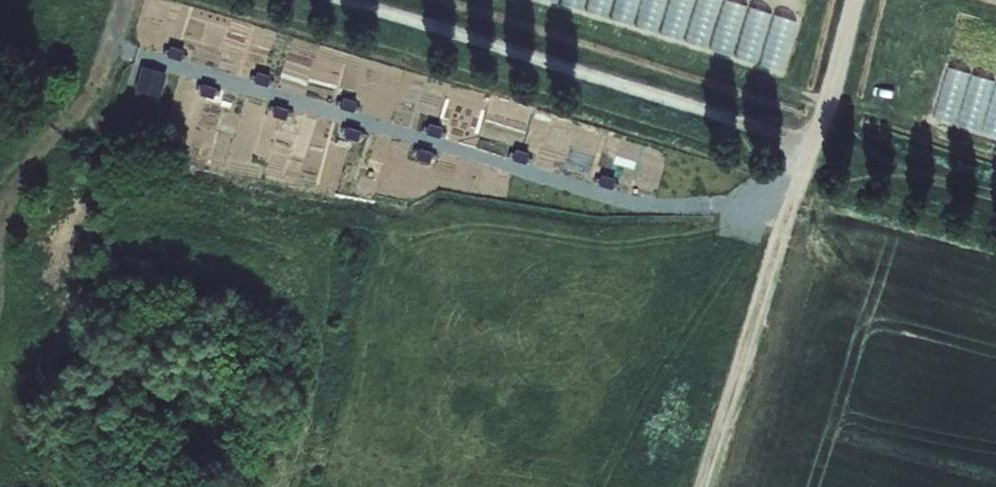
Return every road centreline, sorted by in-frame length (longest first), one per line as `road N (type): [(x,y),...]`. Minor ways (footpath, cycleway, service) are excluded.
road 1 (track): [(351,0),(813,145)]
road 2 (track): [(803,171),(700,486)]
road 3 (track): [(128,0),(93,94),(63,125),(13,202),(0,241)]
road 4 (track): [(854,0),(813,145)]

